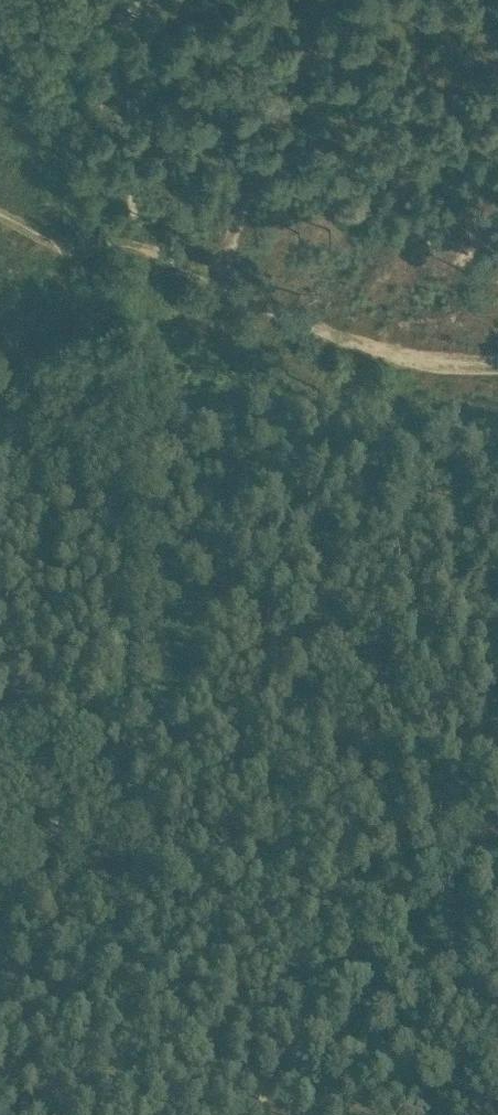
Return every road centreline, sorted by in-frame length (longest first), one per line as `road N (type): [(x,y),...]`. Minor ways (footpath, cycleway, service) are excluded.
road 1 (track): [(220,285),(345,0)]

